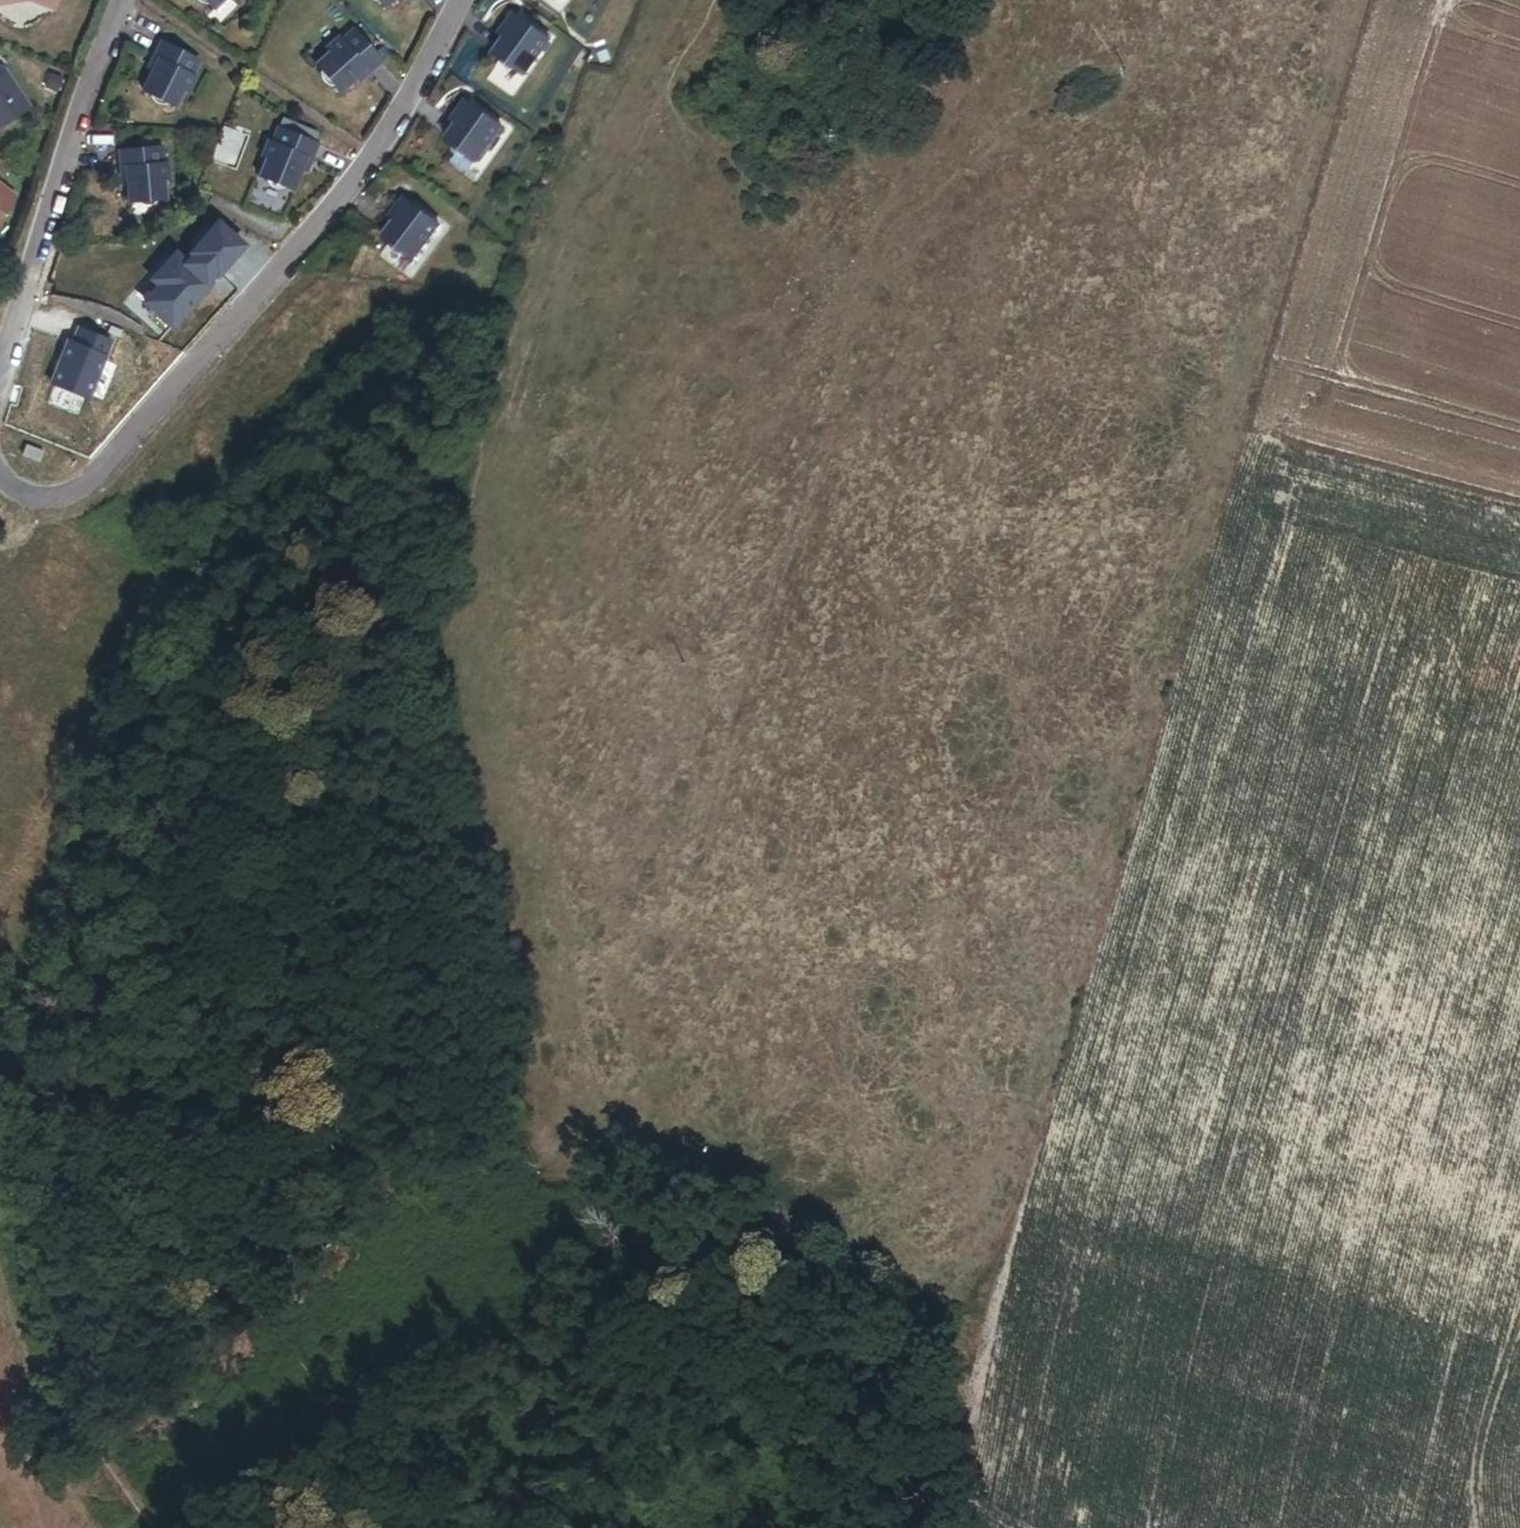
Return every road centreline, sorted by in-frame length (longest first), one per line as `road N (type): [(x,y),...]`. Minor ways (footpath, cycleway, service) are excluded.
road 1 (residential): [(0,482),(51,503),(98,482),(371,166),(462,0)]
road 2 (residential): [(122,0),(0,361)]

